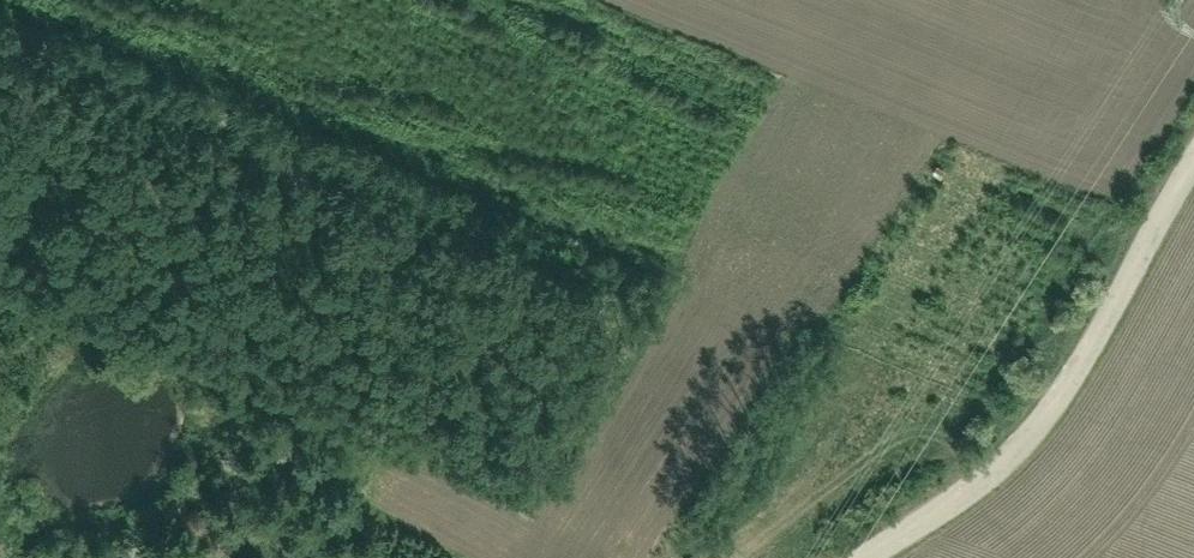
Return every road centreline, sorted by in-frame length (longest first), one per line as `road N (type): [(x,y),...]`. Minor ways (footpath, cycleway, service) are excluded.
road 1 (track): [(869,557),(993,475),(1057,404),(1193,170)]

